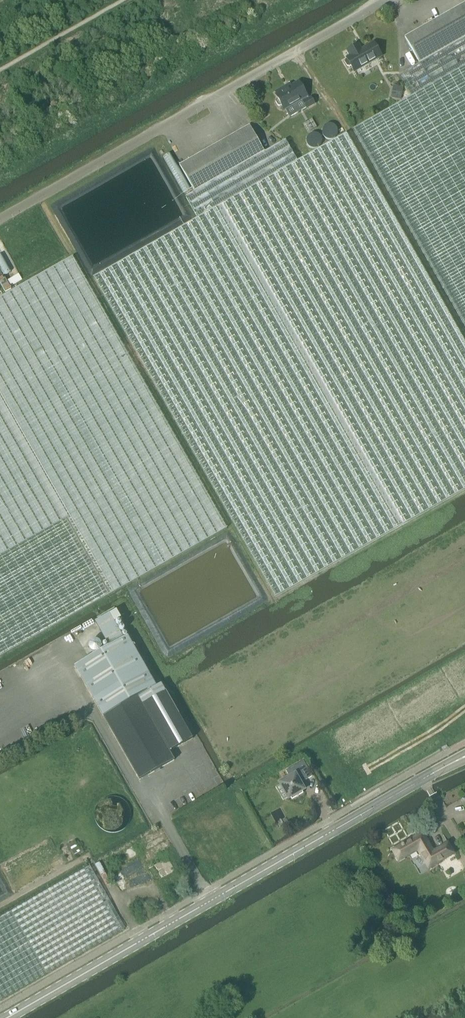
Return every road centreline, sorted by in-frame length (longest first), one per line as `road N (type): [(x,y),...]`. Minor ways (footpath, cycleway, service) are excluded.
road 1 (tertiary): [(9,1017),(464,758)]
road 2 (unclassified): [(0,219),(386,0)]

